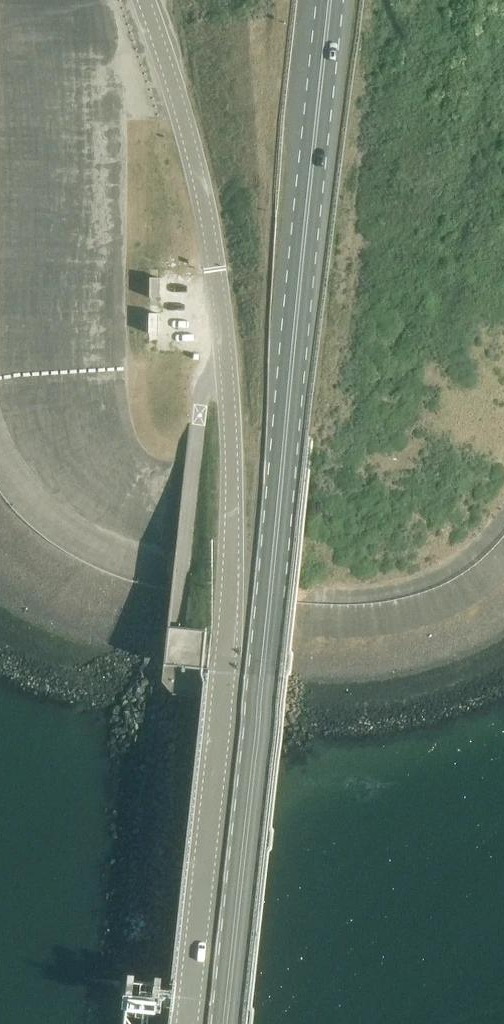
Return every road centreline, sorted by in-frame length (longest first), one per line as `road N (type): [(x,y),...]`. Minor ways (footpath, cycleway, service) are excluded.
road 1 (unclassified): [(184,1023),(228,609),(231,429),(207,220),(143,0)]
road 2 (primary): [(222,1023),(332,0)]

